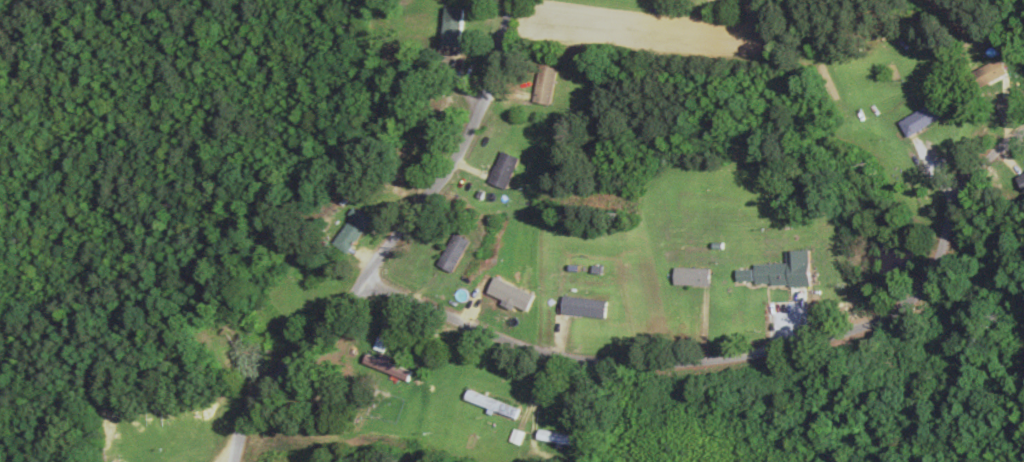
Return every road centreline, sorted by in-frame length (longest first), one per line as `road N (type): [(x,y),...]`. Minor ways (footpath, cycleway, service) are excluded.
road 1 (residential): [(382,306),(428,337),(623,394),(875,343),(937,307),(1004,178),(1023,163)]
road 2 (residential): [(251,461),(295,384),(382,306),(490,116),(516,0)]

